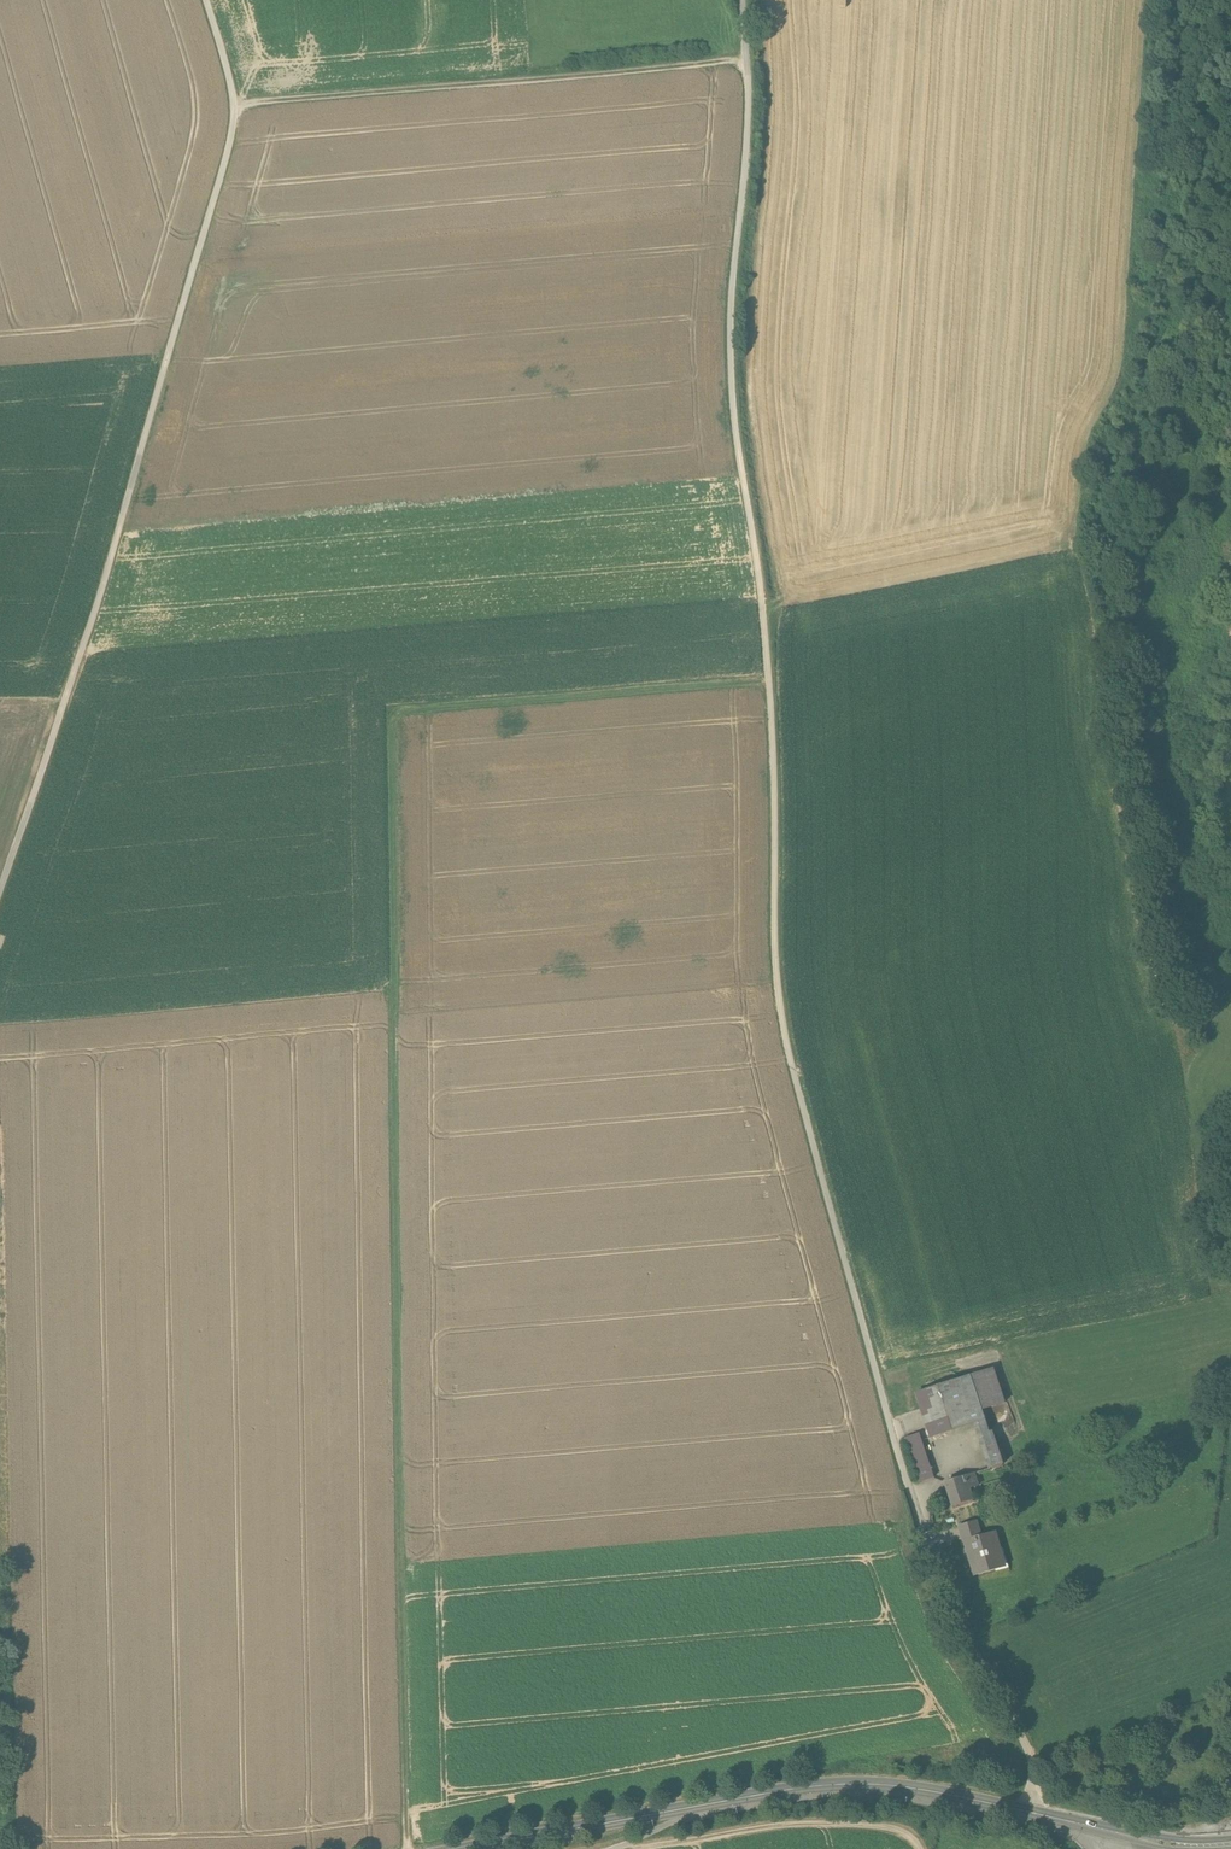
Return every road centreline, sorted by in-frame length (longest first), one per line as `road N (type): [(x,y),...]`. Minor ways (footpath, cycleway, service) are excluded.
road 1 (unclassified): [(1031,1813),(1033,1771),(1017,1730),(980,1675),(916,1521),(786,1035),(771,683),(732,354),(749,119),(745,0)]
road 2 (track): [(407,1848),(392,1220),(395,715),(771,683)]
road 3 (track): [(0,883),(79,654),(232,132),(233,81),(208,0)]
road 4 (secondary): [(471,1848),(811,1785),(887,1784),(1031,1813)]
road 5 (track): [(236,101),(625,77),(747,58)]
road 6 (track): [(625,1848),(807,1824),(885,1827),(919,1848)]

